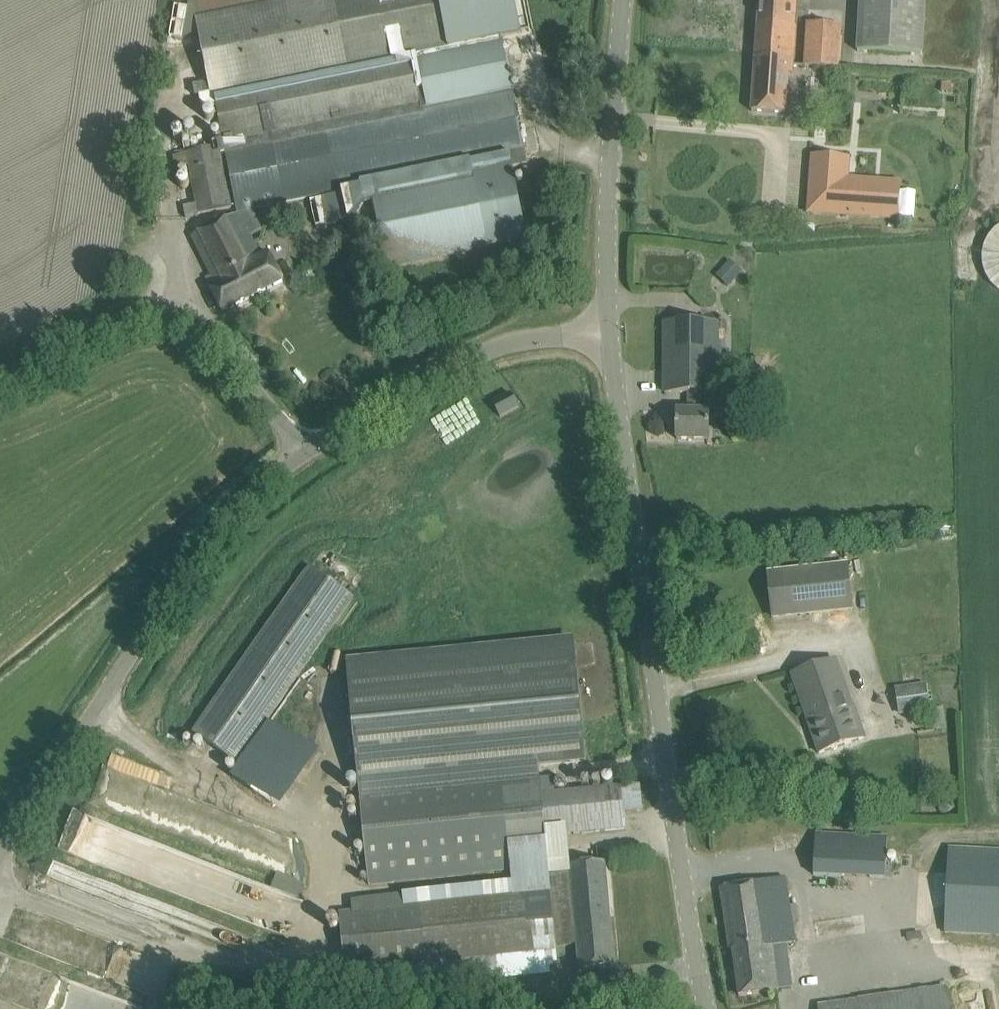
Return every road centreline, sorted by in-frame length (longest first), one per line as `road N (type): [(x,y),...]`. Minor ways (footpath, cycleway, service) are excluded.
road 1 (unclassified): [(712,1008),(695,952),(607,327)]
road 2 (unclassified): [(0,857),(193,557),(297,451)]
road 3 (unclassified): [(0,381),(152,313),(196,317),(297,451)]
road 4 (unclassified): [(297,451),(479,355),(607,327)]
road 5 (unclassified): [(607,327),(625,0)]

